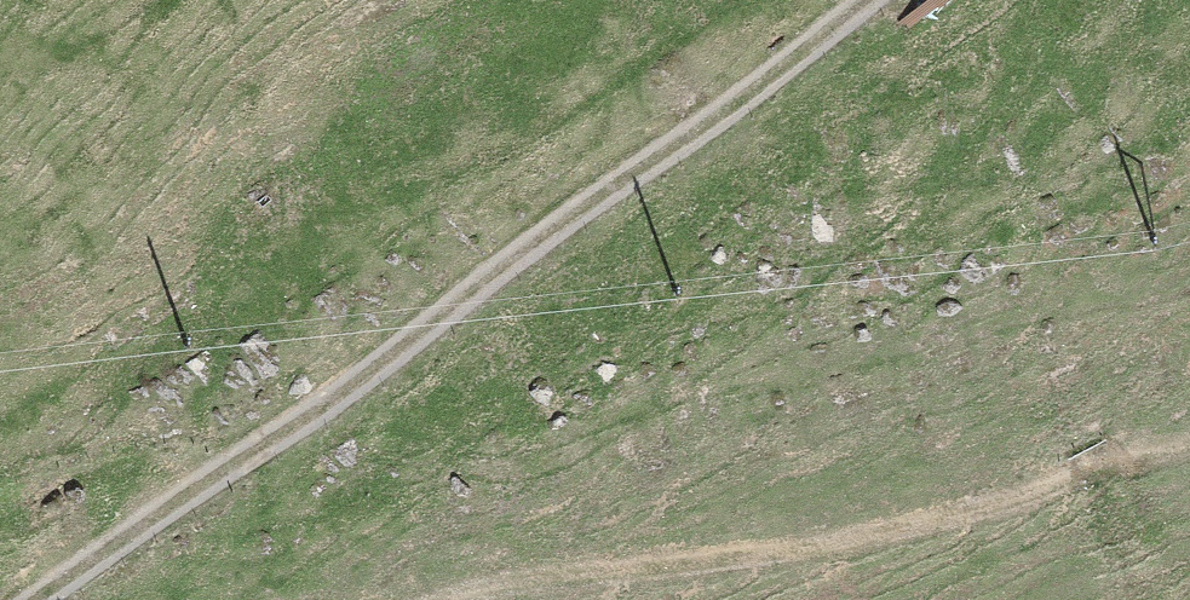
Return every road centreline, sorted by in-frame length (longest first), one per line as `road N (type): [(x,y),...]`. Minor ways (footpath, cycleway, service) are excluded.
road 1 (track): [(41,599),(163,506),(347,389),(680,153),(872,0)]
road 2 (track): [(466,599),(871,537),(1189,449)]

